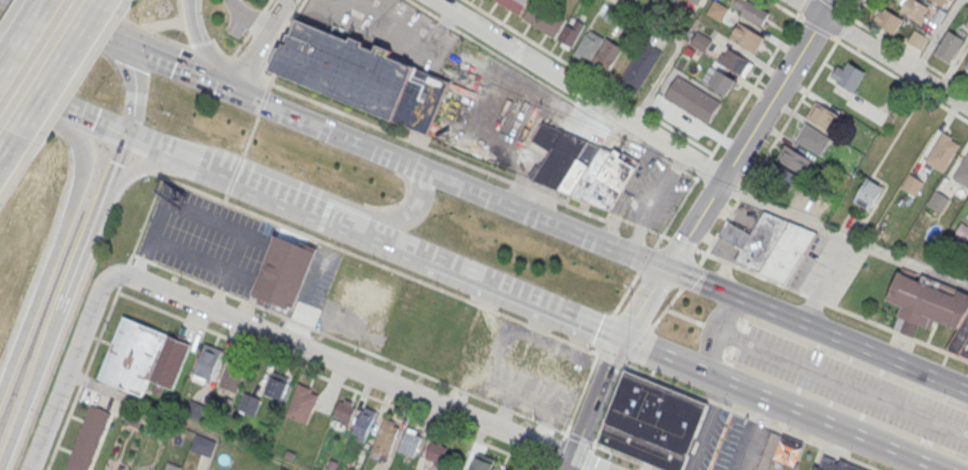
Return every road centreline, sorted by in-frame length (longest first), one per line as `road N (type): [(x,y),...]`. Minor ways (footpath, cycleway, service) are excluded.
road 1 (residential): [(616,469),(126,271),(103,281),(66,376)]
road 2 (primary): [(665,270),(117,44)]
road 3 (residential): [(832,0),(618,340),(566,469)]
road 4 (primary): [(618,340),(935,469)]
road 5 (residential): [(723,176),(440,0)]
road 6 (motorway): [(56,112),(77,153),(77,184),(0,387)]
road 7 (primary): [(967,390),(750,303)]
road 8 (residential): [(967,104),(793,0)]
road 9 (primary): [(436,262),(618,340)]
road 10 (primary): [(311,211),(394,226),(404,220),(418,205),(422,182),(391,155)]
road 11 (motorway): [(0,467),(60,304)]
road 12 (motorway): [(19,134),(100,0)]
road 13 (primary): [(124,138),(246,184)]
road 14 (motorway): [(60,304),(105,188)]

